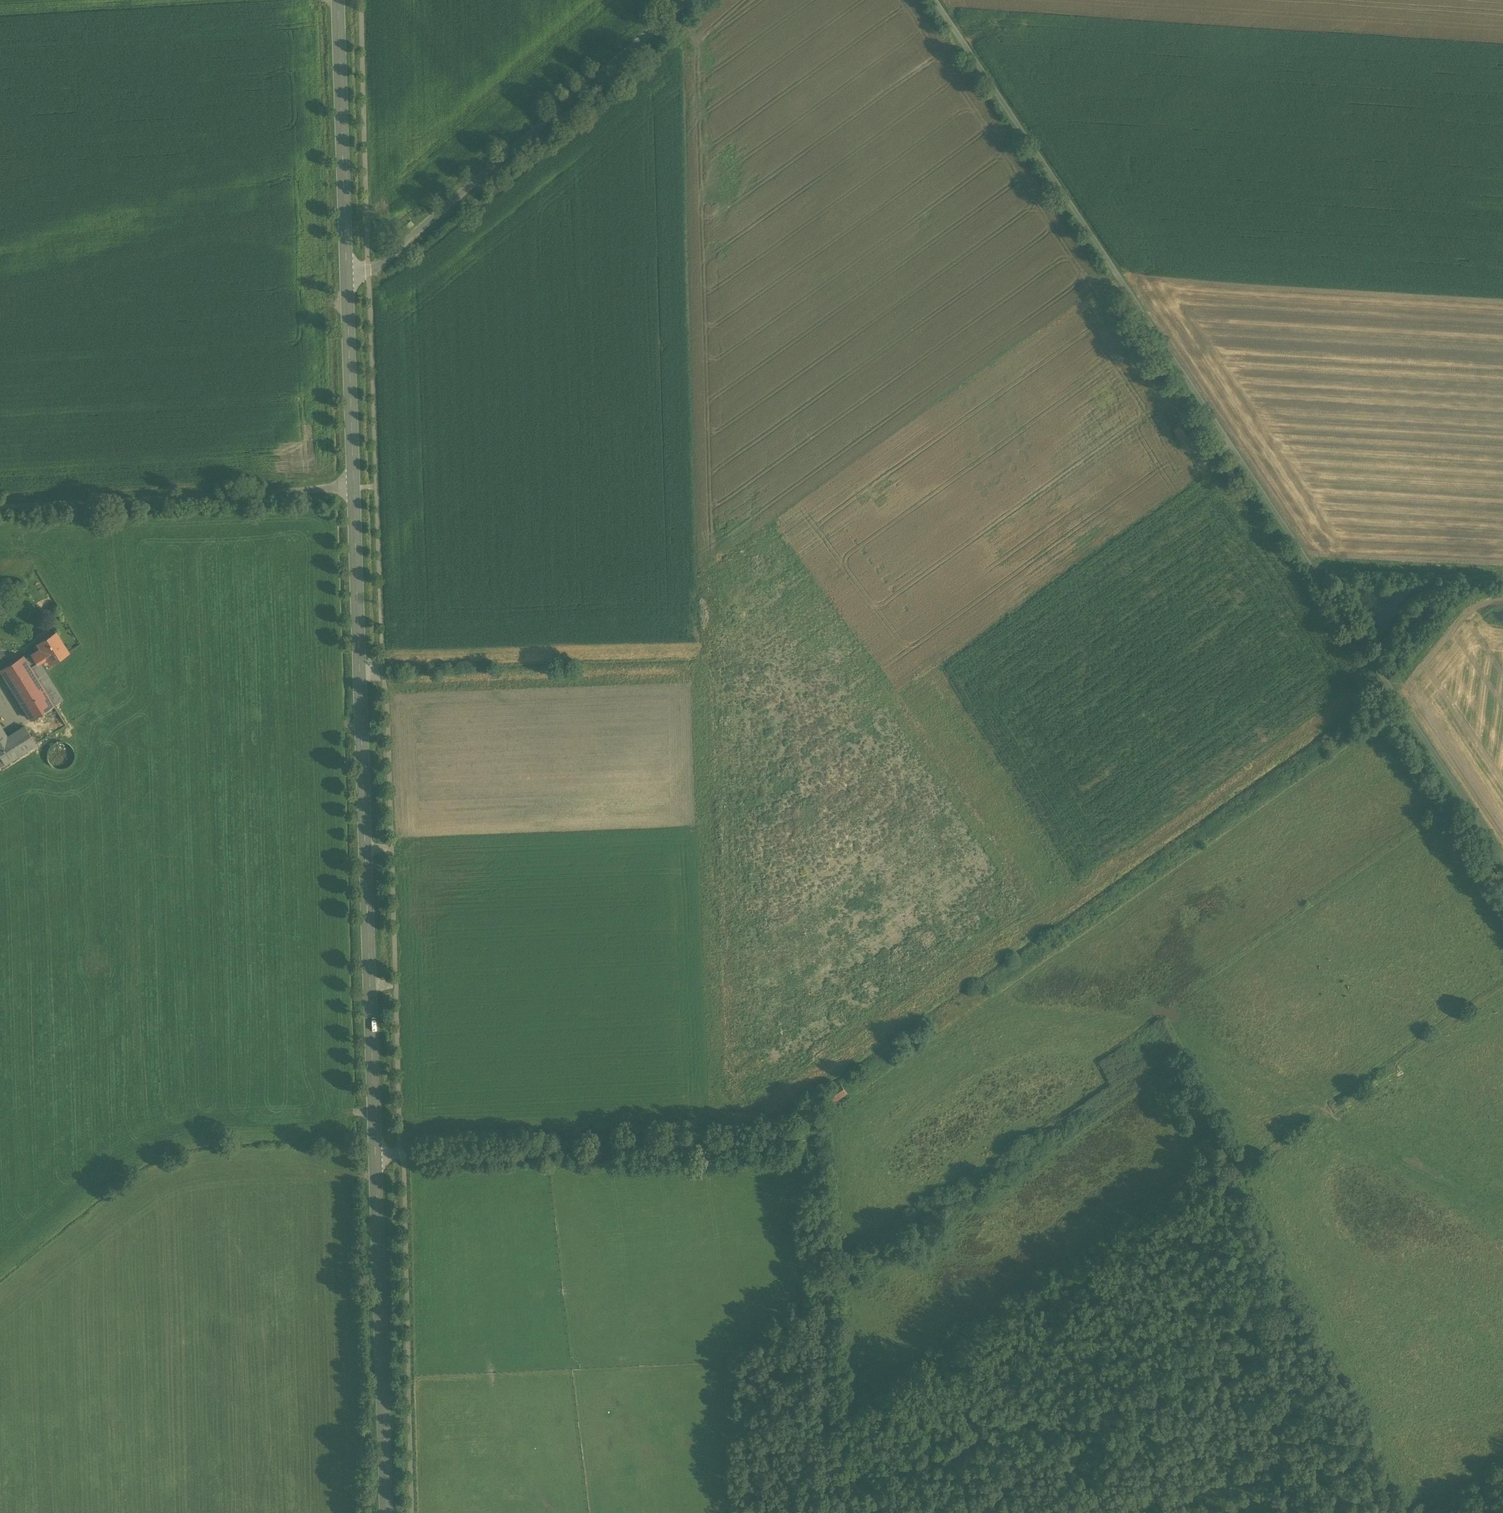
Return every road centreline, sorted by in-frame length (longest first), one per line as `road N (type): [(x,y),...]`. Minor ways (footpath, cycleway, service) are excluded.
road 1 (unclassified): [(934,0),(1502,859)]
road 2 (secondary): [(386,1512),(354,488)]
road 3 (track): [(829,1279),(821,1155),(786,1141),(375,1156)]
road 4 (unclassified): [(347,280),(384,259),(688,0)]
road 5 (unclassified): [(0,506),(354,488)]
road 6 (secondary): [(347,280),(337,0)]
road 7 (secondary): [(354,488),(347,280)]

